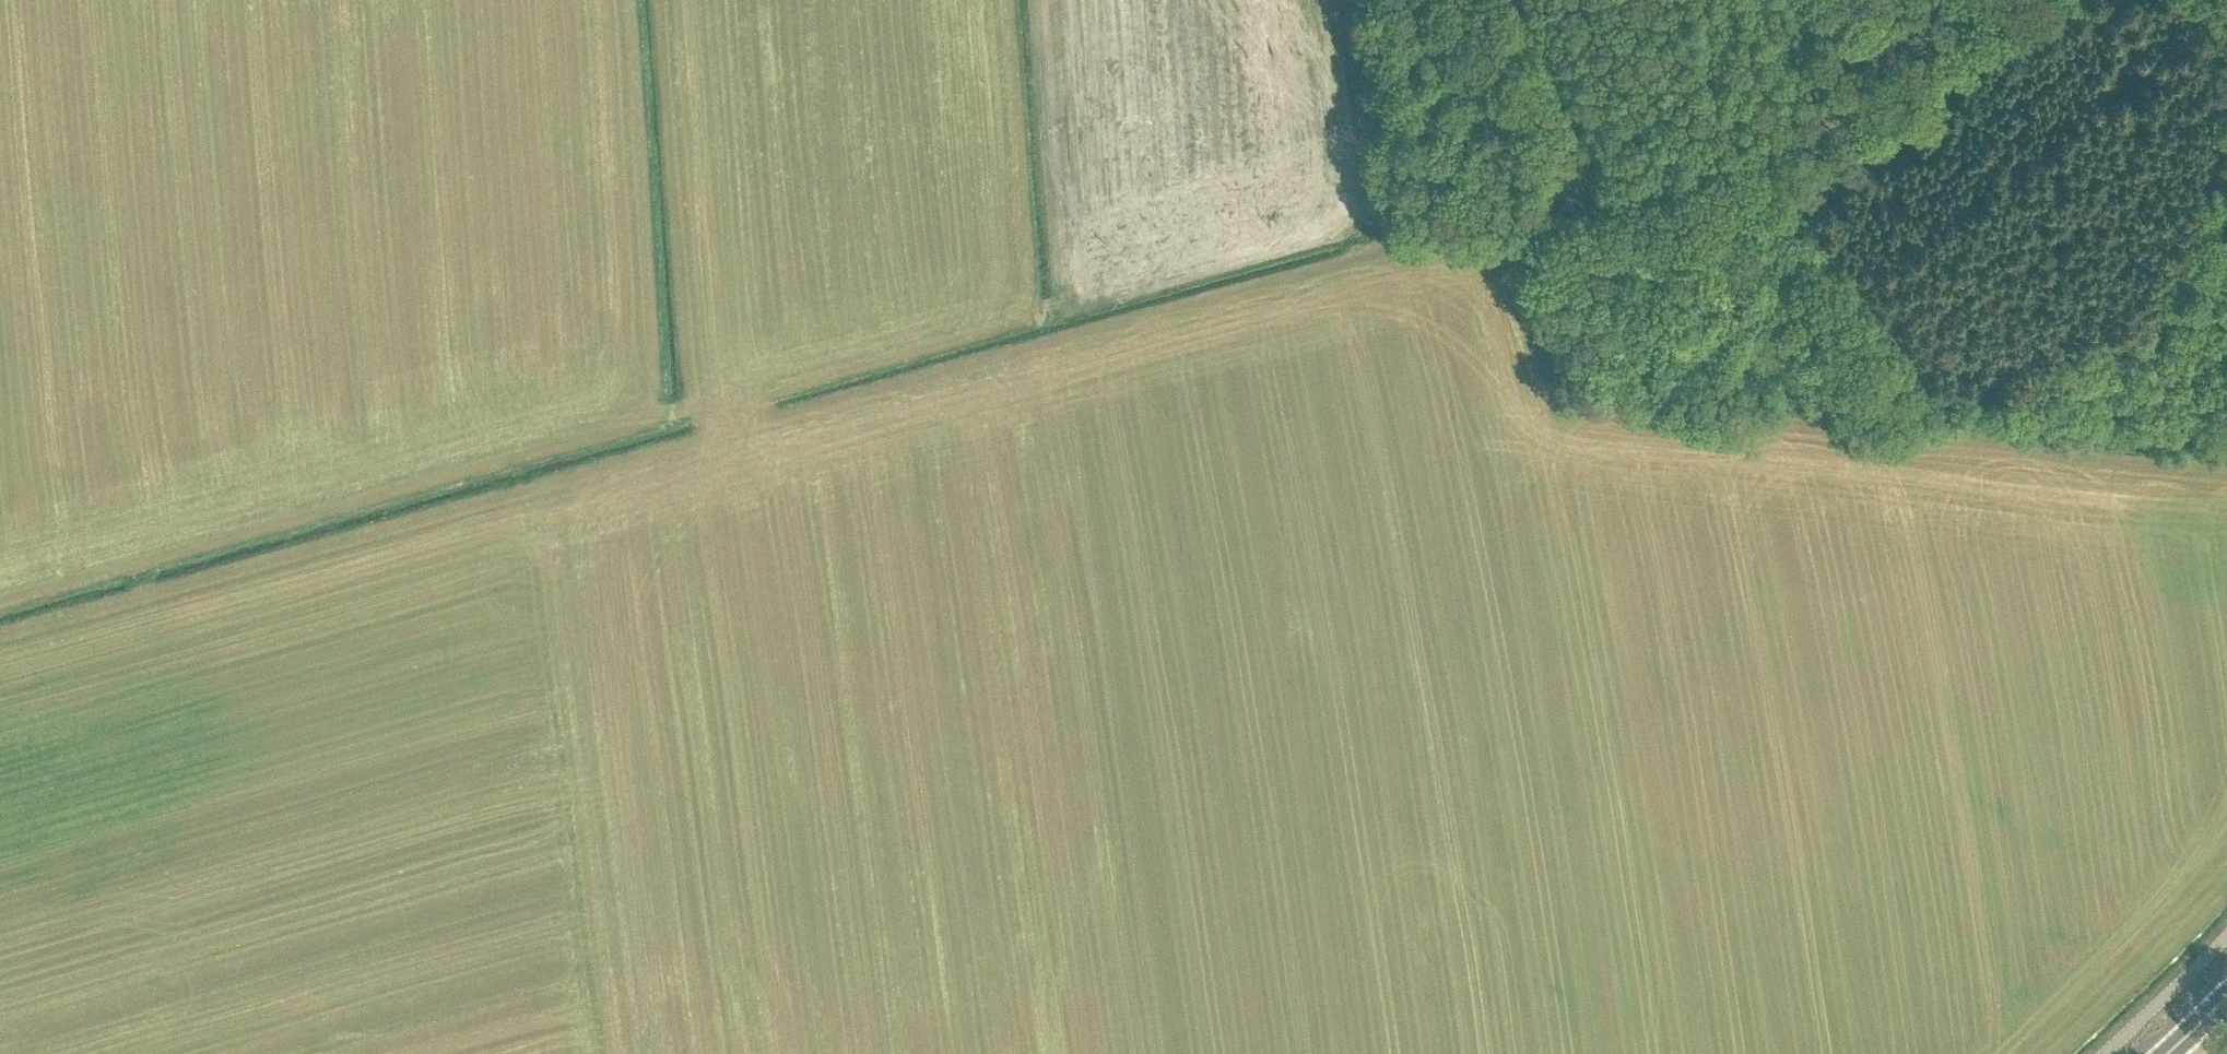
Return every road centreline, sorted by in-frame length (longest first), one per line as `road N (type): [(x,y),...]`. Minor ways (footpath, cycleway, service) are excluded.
road 1 (track): [(1498,0),(1568,197),(1918,76),(2017,0)]

